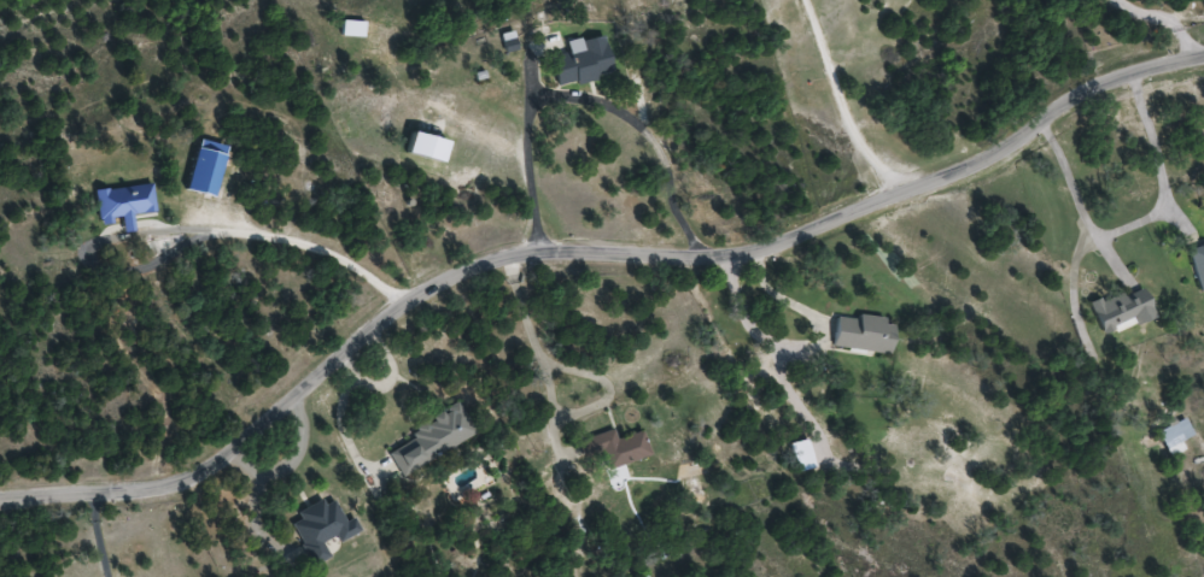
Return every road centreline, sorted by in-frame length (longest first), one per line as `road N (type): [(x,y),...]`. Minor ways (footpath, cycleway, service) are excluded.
road 1 (residential): [(0,494),(176,481),(224,458),(390,308),(463,264),(520,246),(730,251),(810,232),(981,160),(1123,71),(1203,54)]

